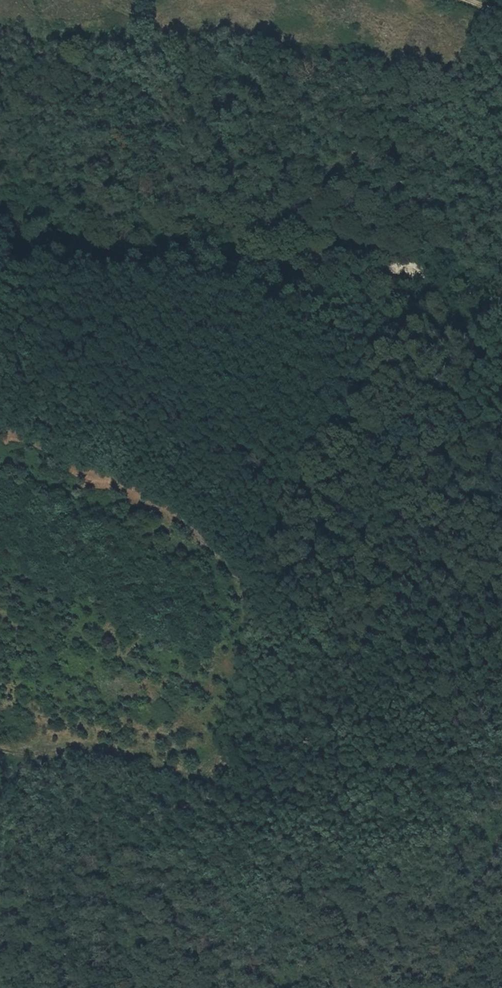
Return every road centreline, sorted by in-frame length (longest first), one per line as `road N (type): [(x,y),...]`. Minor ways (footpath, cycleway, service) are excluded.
road 1 (track): [(0,745),(109,748),(206,777)]

